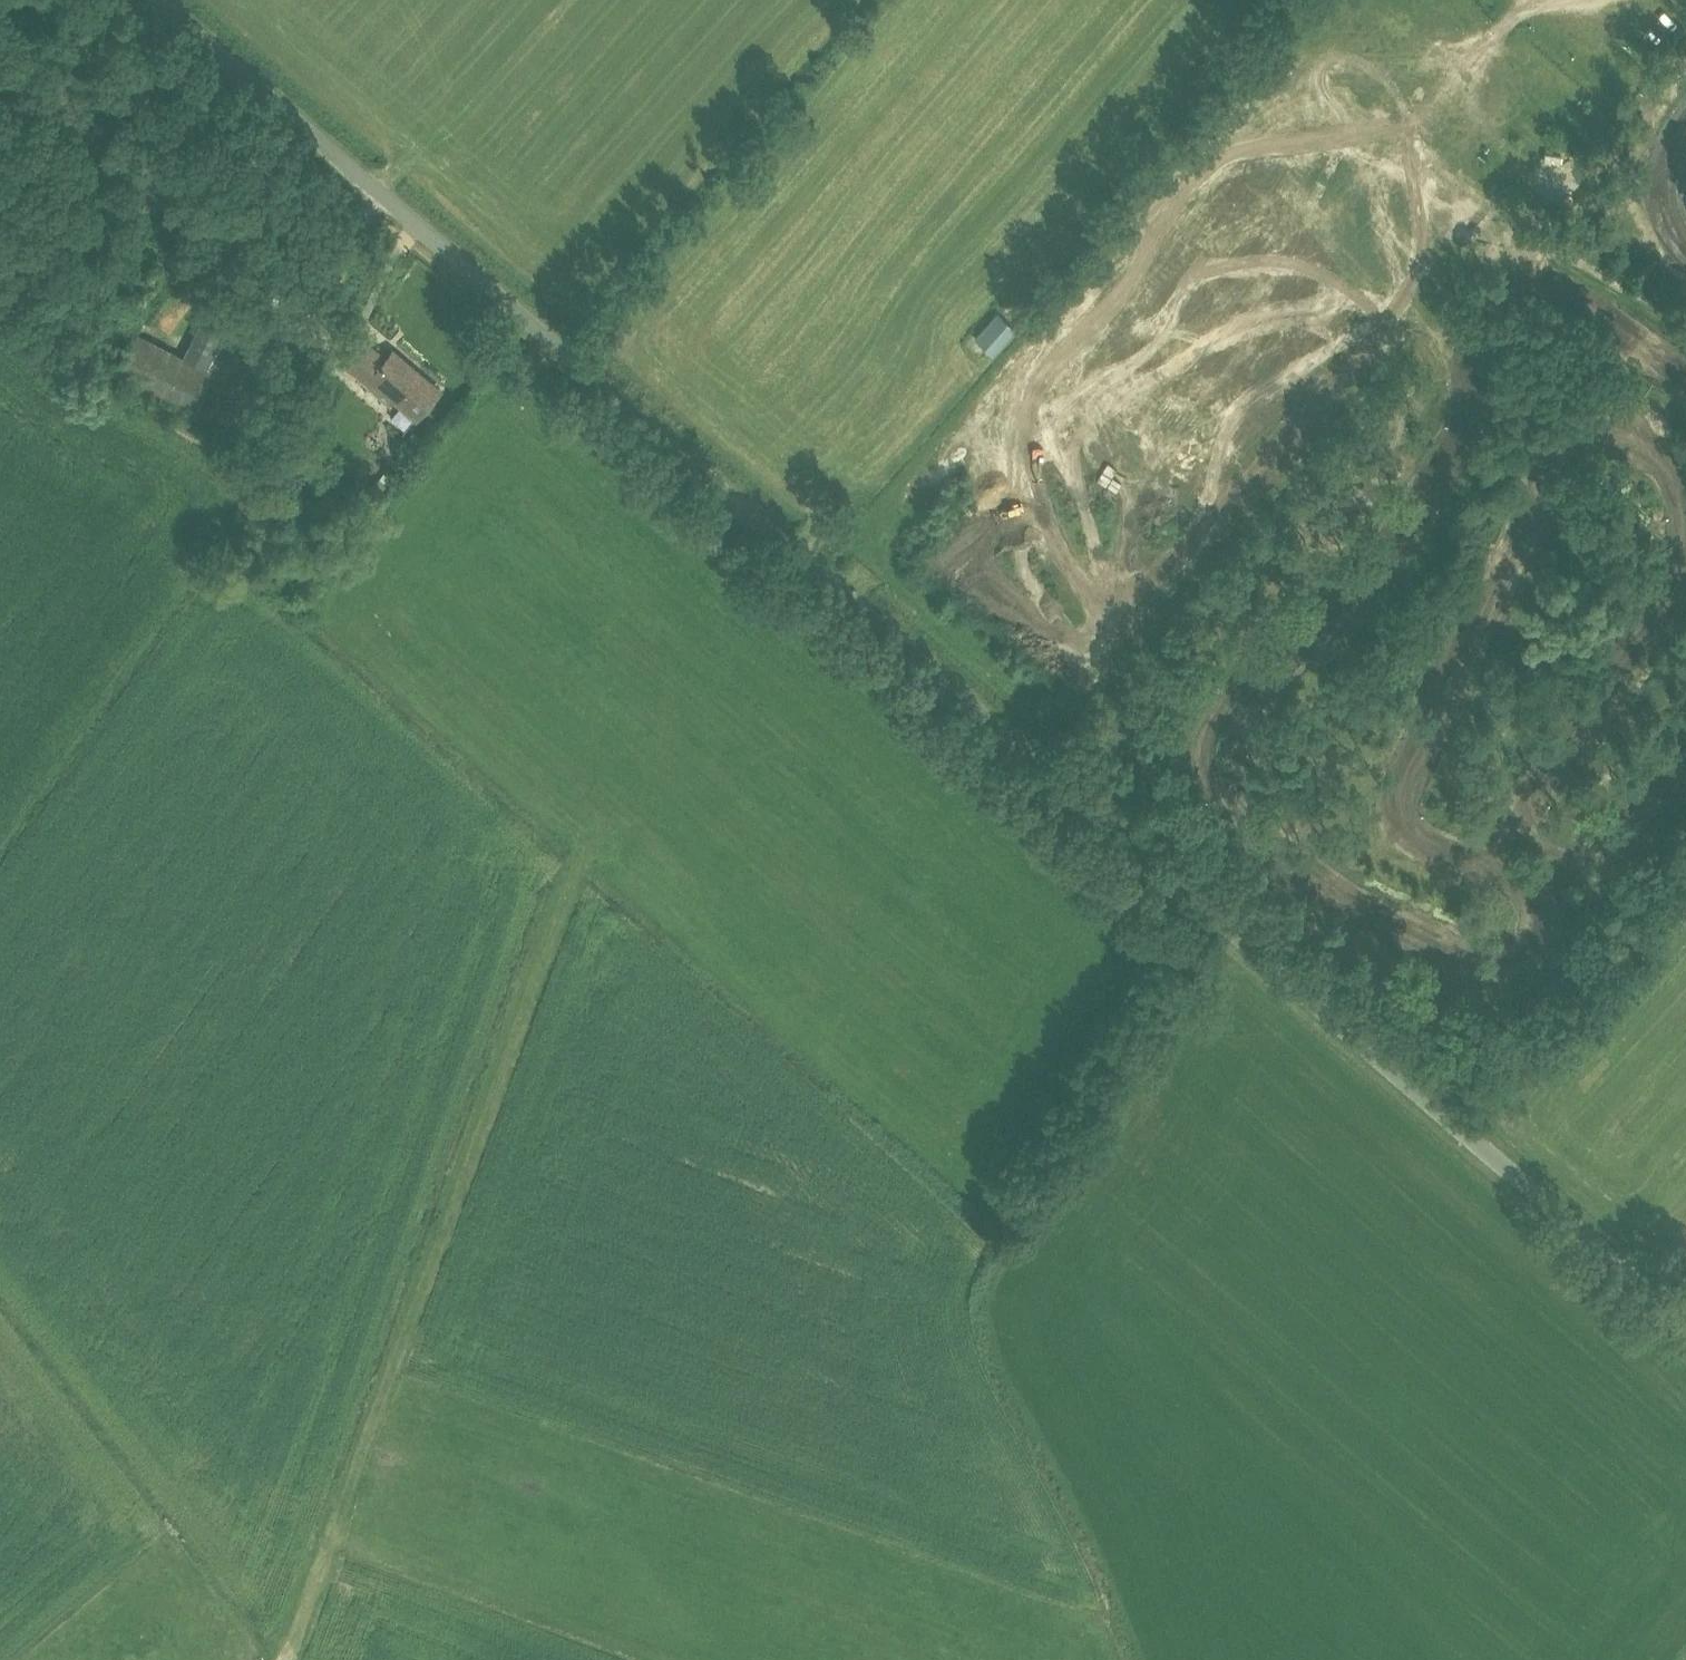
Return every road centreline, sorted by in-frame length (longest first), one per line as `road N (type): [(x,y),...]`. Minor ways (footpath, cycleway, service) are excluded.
road 1 (unclassified): [(1685,1325),(162,0)]
road 2 (unknown): [(1561,284),(1368,146),(1329,133),(1281,155),(1141,318),(1146,362),(1162,374),(1184,373),(1209,359),(1282,258),(1311,242),(1362,242),(1392,251),(1438,288),(1459,333),(1471,400)]
road 3 (track): [(288,1659),(581,850)]

